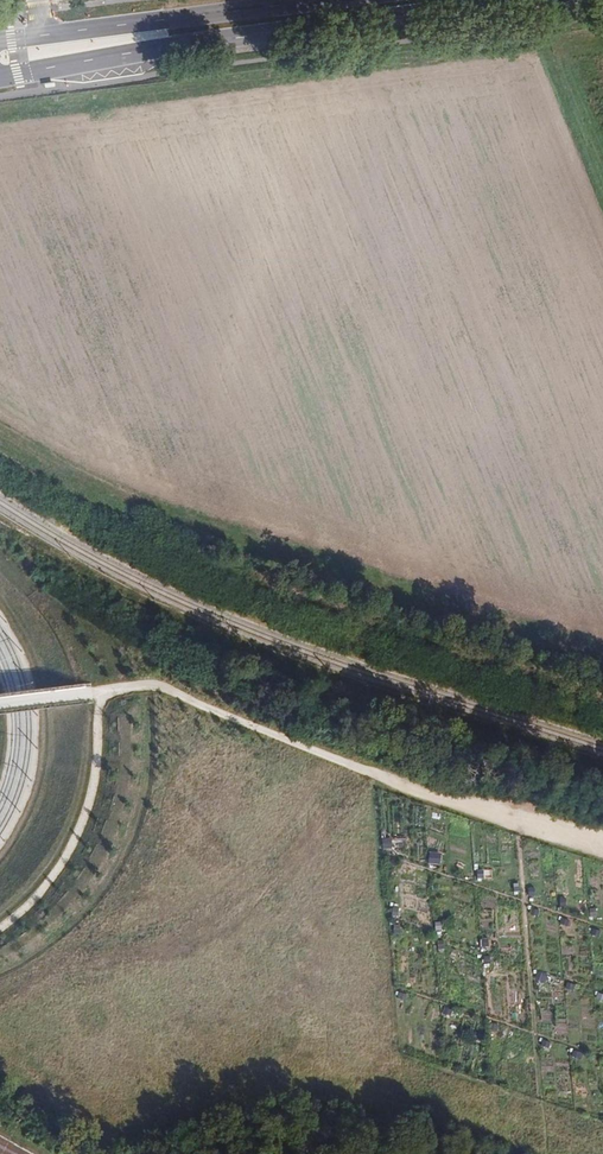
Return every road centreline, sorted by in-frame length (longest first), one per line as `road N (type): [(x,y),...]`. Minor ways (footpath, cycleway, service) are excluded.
road 1 (track): [(602,843),(356,771),(281,879),(234,921),(170,952),(67,970),(0,1004)]
road 2 (primary): [(0,77),(540,0)]
road 3 (track): [(372,772),(153,686),(0,704)]
road 4 (primary): [(318,0),(0,41)]
road 5 (track): [(0,927),(37,897),(81,829),(97,760),(101,692)]
road 6 (track): [(0,559),(59,622),(101,692)]

